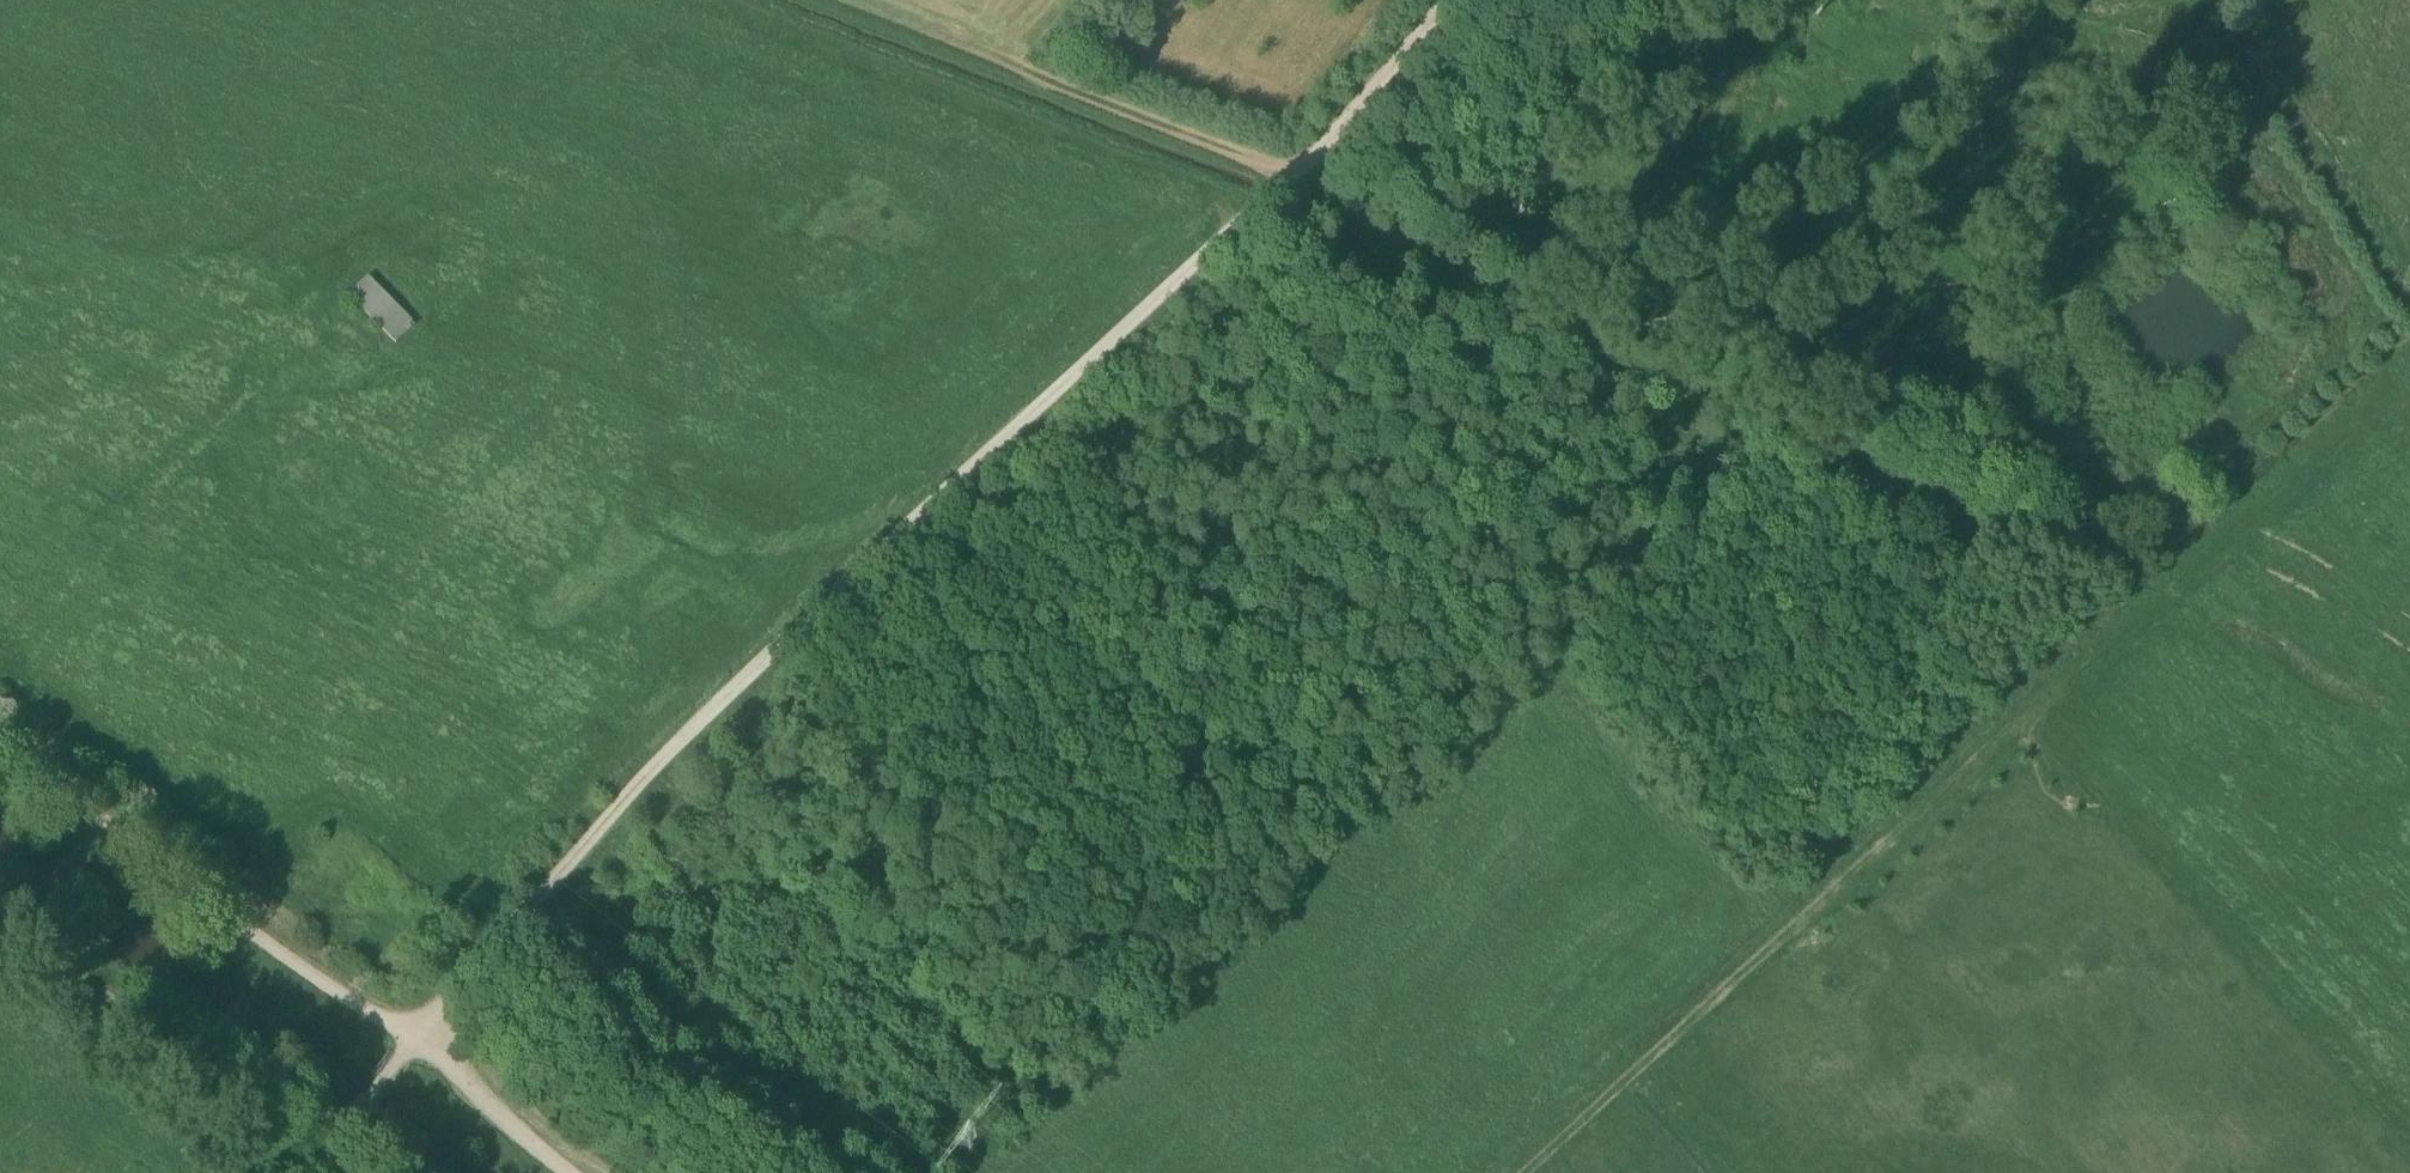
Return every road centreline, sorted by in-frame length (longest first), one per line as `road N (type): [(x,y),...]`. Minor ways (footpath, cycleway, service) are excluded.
road 1 (track): [(400,1038),(605,781),(1294,172),(1442,0)]
road 2 (track): [(1525,1172),(2013,725)]
road 3 (track): [(400,1038),(0,732)]
road 4 (track): [(1294,172),(849,0)]
road 5 (track): [(575,1172),(400,1038)]
road 6 (track): [(314,1162),(400,1038)]

